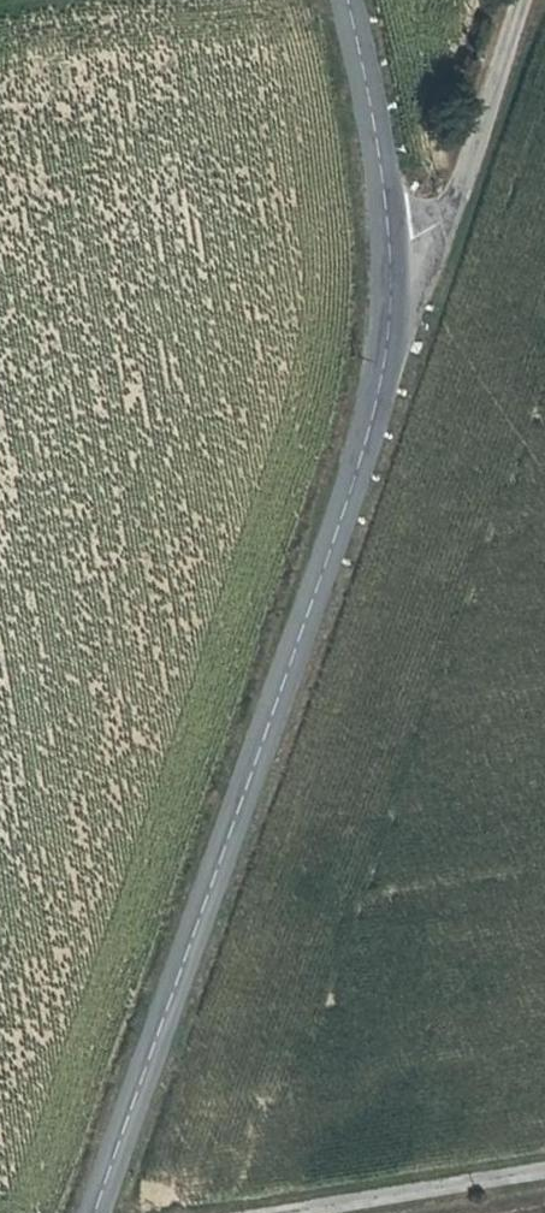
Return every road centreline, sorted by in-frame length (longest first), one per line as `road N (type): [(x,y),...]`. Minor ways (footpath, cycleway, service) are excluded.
road 1 (secondary): [(103,1212),(207,954),(337,559),(395,341)]
road 2 (unclassified): [(395,341),(514,0)]
road 3 (secondary): [(395,341),(393,258),(332,0)]
road 4 (track): [(544,1179),(324,1212)]

